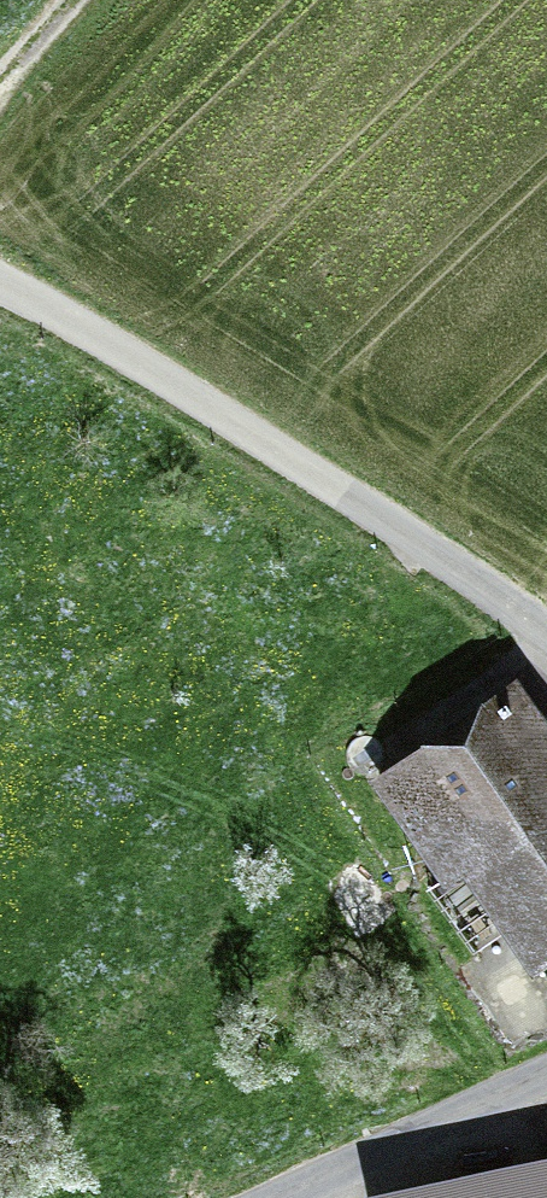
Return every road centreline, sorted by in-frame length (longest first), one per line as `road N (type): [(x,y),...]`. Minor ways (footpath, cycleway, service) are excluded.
road 1 (unclassified): [(546,639),(0,283)]
road 2 (unclassified): [(546,1071),(279,1197)]
road 3 (track): [(0,102),(88,0)]

